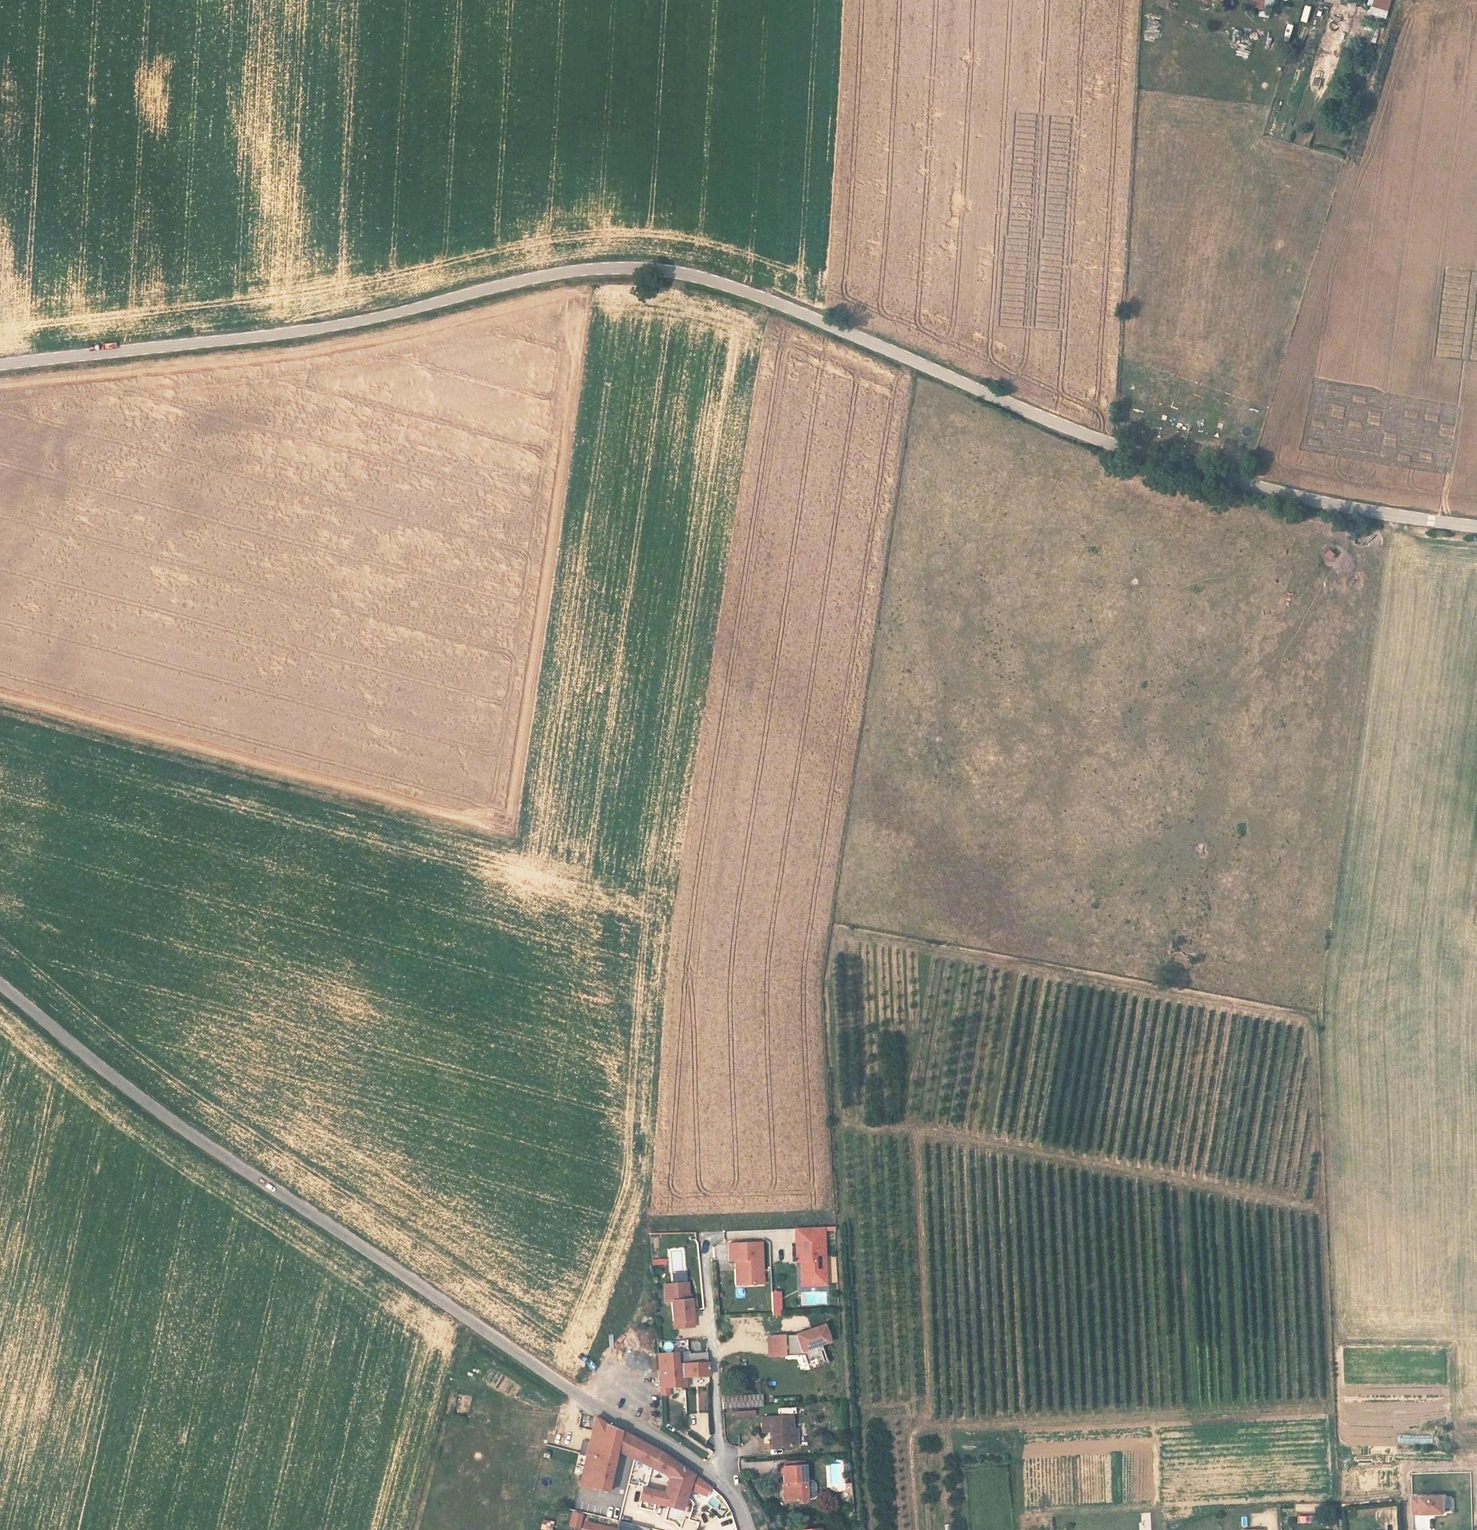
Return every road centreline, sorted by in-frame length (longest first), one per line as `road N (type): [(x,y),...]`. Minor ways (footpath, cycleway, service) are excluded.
road 1 (unclassified): [(0,364),(303,331),(578,270),(664,270),(798,313),(1111,445),(1271,490),(1432,522)]
road 2 (residential): [(0,983),(110,1075),(583,1397),(719,1480),(747,1529)]

